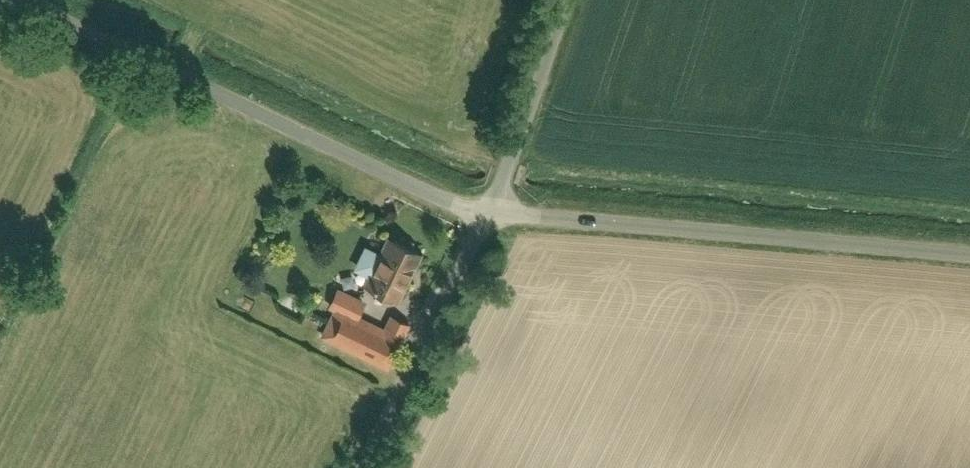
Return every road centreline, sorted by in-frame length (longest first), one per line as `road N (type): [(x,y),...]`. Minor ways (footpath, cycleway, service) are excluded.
road 1 (residential): [(19,0),(407,183),(490,212)]
road 2 (residential): [(490,212),(969,255)]
road 3 (residential): [(364,467),(490,212)]
road 4 (residential): [(490,212),(566,0)]

